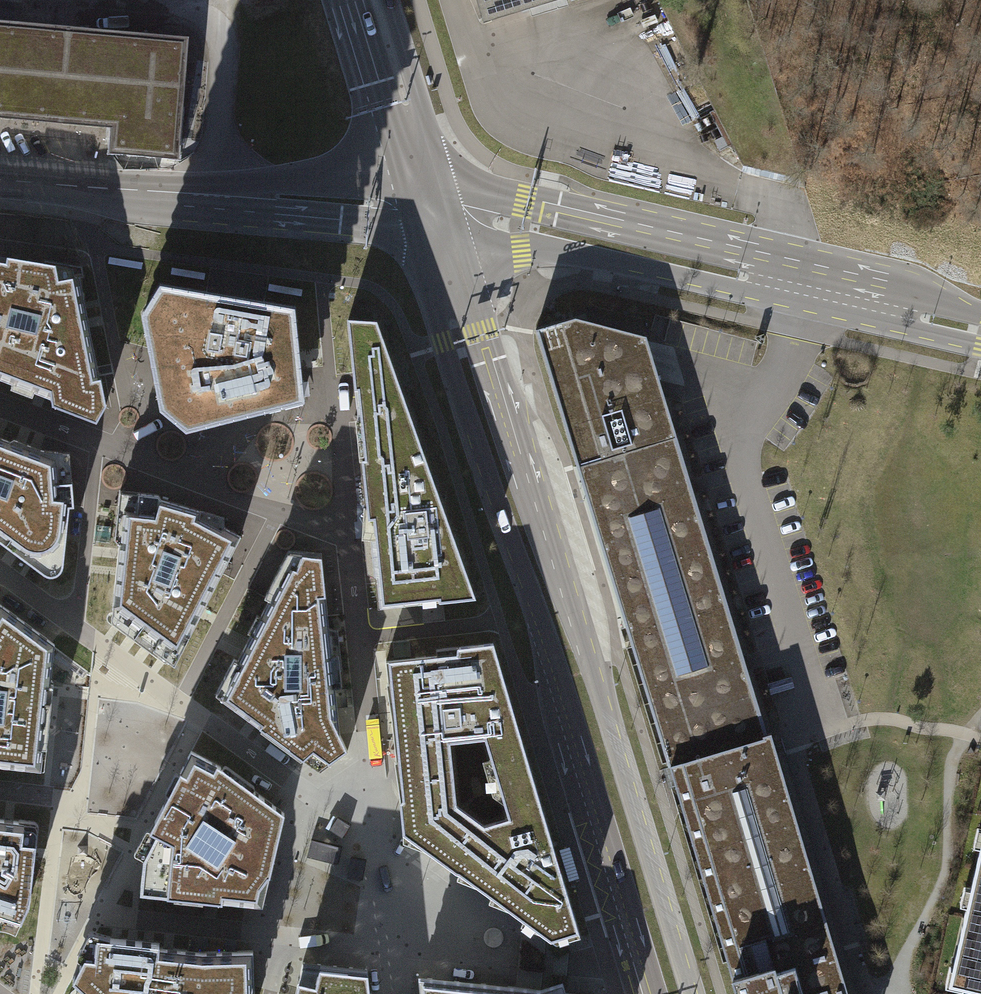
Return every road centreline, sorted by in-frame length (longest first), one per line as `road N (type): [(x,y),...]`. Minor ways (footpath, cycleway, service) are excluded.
road 1 (primary): [(417,235),(443,343),(566,689),(659,993)]
road 2 (primary): [(689,993),(456,240)]
road 3 (tertiary): [(780,284),(739,250),(442,183)]
road 4 (tertiary): [(456,240),(569,253),(728,286),(780,284)]
road 5 (residential): [(345,531),(379,835)]
road 6 (residential): [(388,943),(138,915)]
road 7 (residential): [(379,835),(179,699)]
road 8 (residential): [(325,313),(345,531)]
road 9 (unclassified): [(0,181),(214,195)]
road 10 (residential): [(276,509),(179,699)]
road 11 (unclassified): [(214,195),(270,214),(417,235)]
road 12 (tertiary): [(980,331),(780,284)]
road 13 (residential): [(276,509),(95,441)]
road 14 (primary): [(442,183),(389,0)]
road 15 (unclassified): [(401,178),(274,181),(214,195)]
road 16 (residential): [(73,627),(95,441)]
road 17 (primary): [(345,0),(401,178)]
road 18 (residential): [(384,891),(516,954)]
road 19 (residential): [(179,699),(73,627)]

